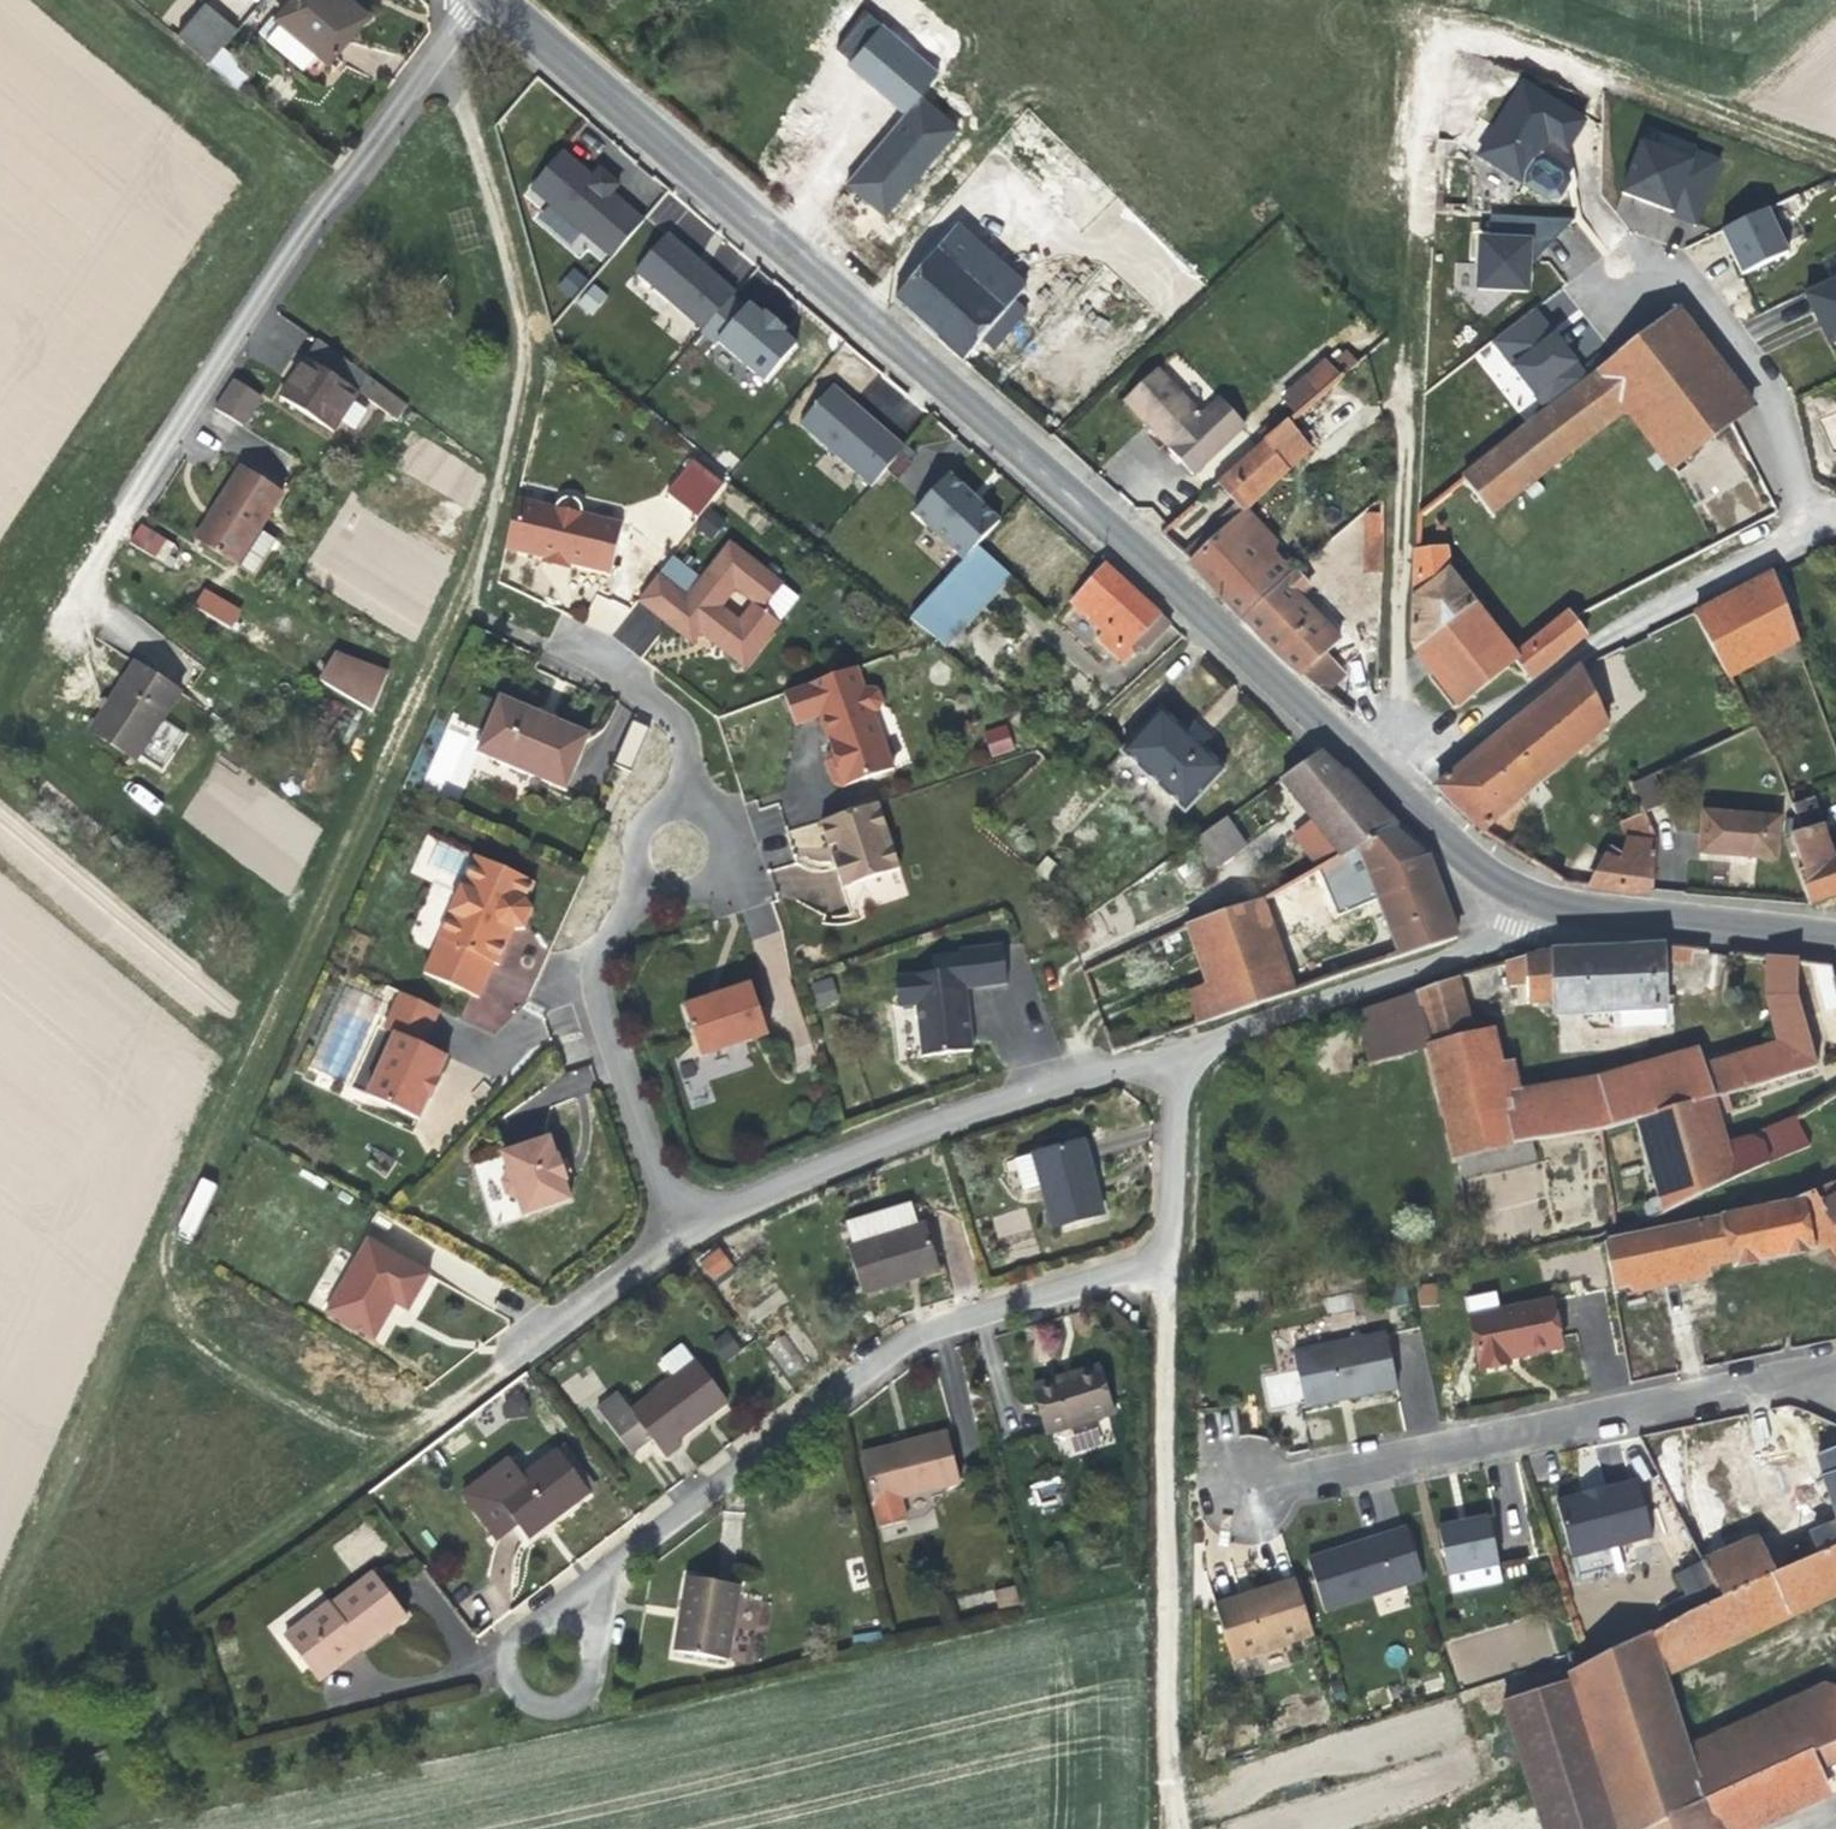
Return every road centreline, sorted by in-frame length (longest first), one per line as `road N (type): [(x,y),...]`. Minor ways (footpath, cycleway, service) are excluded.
road 1 (tertiary): [(495,0),(1134,549),(1469,865),(1515,895),(1598,915)]
road 2 (track): [(0,1612),(471,601),(518,422),(521,310)]
road 3 (track): [(1835,514),(1744,551),(1504,702),(1386,787),(1419,8)]
road 4 (residential): [(1174,1049),(1169,1254),(911,1329),(614,1556),(566,1630)]
road 5 (residential): [(41,628),(474,0)]
road 6 (track): [(1169,1828),(1162,1812),(1169,1254)]
road 7 (residential): [(1835,1383),(1789,1378),(1273,1482)]
road 8 (residential): [(686,1238),(939,1123),(1174,1049)]
road 9 (residential): [(1174,1049),(1598,915)]
road 10 (track): [(1419,8),(1835,158)]
road 11 (residential): [(686,1238),(594,992),(597,956),(653,879)]
road 12 (residential): [(685,809),(679,724),(600,662),(471,601)]
road 13 (residential): [(566,1630),(583,1640),(591,1671),(574,1698),(544,1706),(517,1690),(509,1659),(525,1632),(556,1624)]
road 14 (tertiary): [(1598,915),(1835,942)]
road 15 (residential): [(499,1366),(584,1298),(686,1238)]
road 16 (residential): [(653,879),(664,890),(697,889),(720,865),(719,832),(685,809)]
road 17 (residential): [(1273,1482),(1265,1508),(1238,1514),(1220,1493),(1233,1464)]

